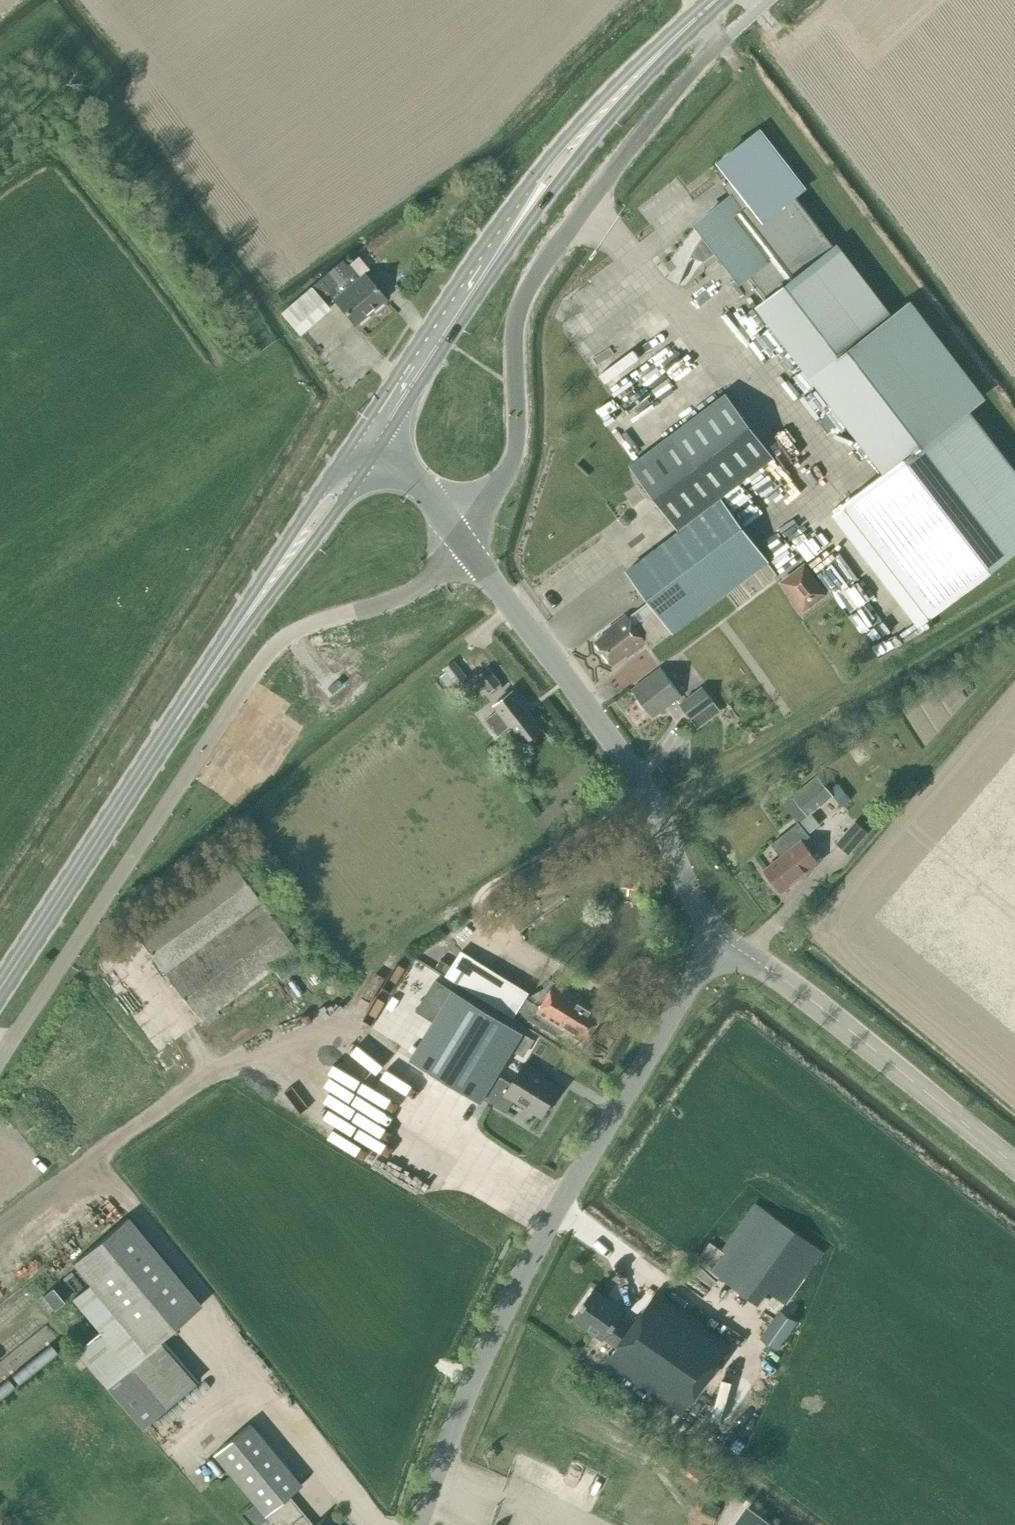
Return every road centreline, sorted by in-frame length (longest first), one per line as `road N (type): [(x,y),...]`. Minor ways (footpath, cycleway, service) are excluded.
road 1 (unclassified): [(0,1060),(282,637),(393,601),(466,548)]
road 2 (tertiary): [(418,1524),(504,1308),(694,974),(724,940)]
road 3 (unclassified): [(466,548),(513,457),(513,341),(526,293),(717,43),(705,18)]
road 4 (primary): [(704,0),(547,158),(352,441)]
road 5 (primary): [(373,455),(568,169),(705,18)]
road 6 (tertiary): [(724,940),(694,901),(632,767),(466,548)]
road 7 (track): [(695,795),(1014,606)]
road 8 (tertiary): [(1014,1165),(795,986),(724,940)]
road 9 (primary): [(352,441),(180,701),(169,730)]
road 10 (primary): [(169,730),(373,455)]
road 11 (primary): [(0,987),(169,730)]
road 12 (tertiary): [(466,548),(408,477),(373,455)]

